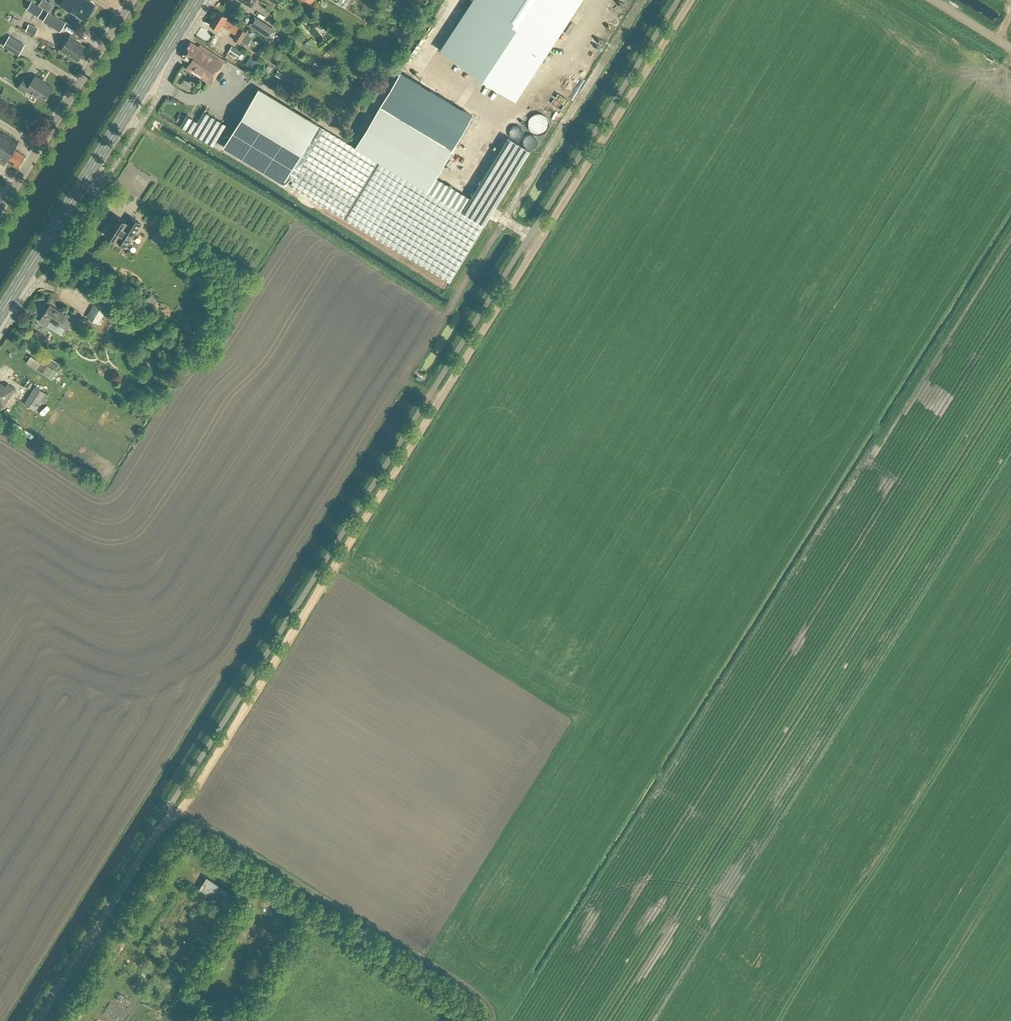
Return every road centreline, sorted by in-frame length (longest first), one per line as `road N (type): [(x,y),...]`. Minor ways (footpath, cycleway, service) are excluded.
road 1 (track): [(169,812),(187,799),(691,0)]
road 2 (primary): [(0,315),(198,0)]
road 3 (unclassified): [(37,1020),(169,812)]
road 4 (unclassified): [(0,207),(131,0)]

